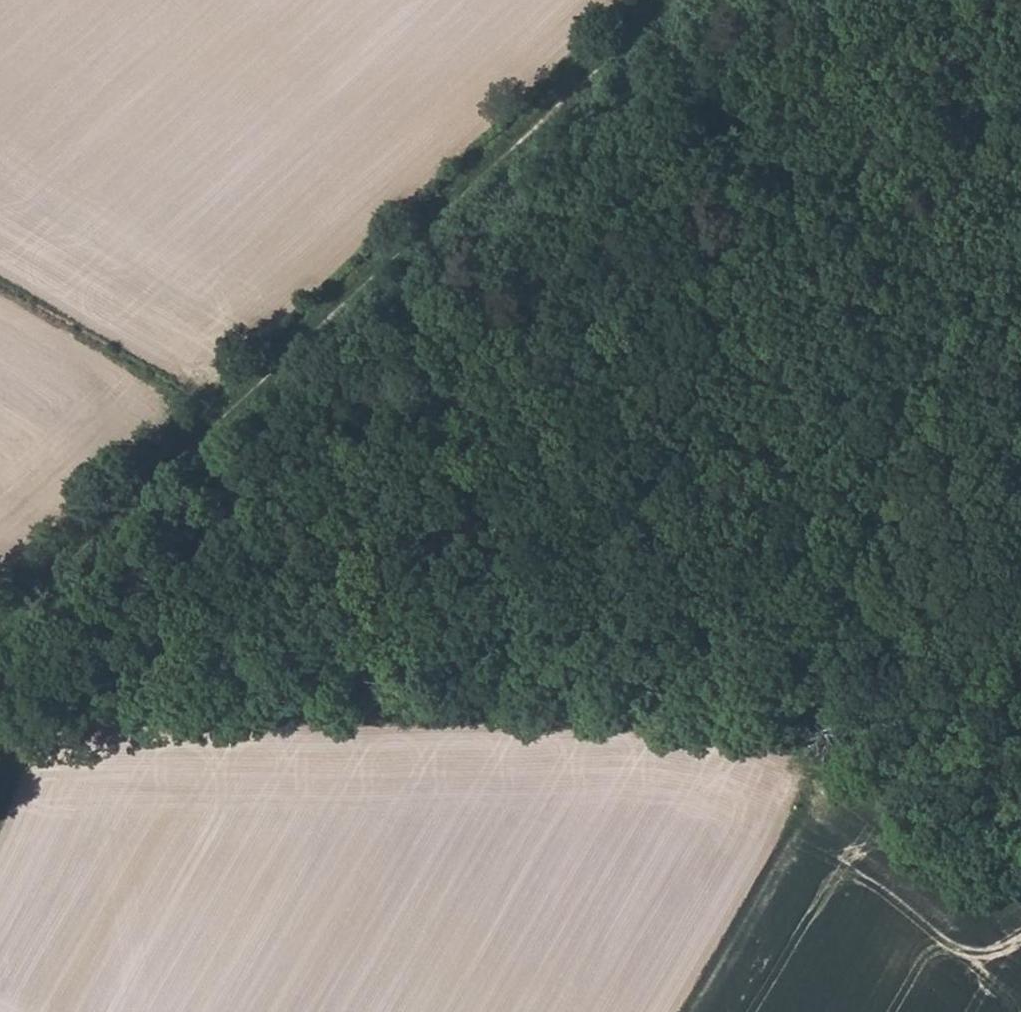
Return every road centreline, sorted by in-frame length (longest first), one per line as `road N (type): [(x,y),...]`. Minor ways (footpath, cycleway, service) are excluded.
road 1 (track): [(0,606),(662,0)]

